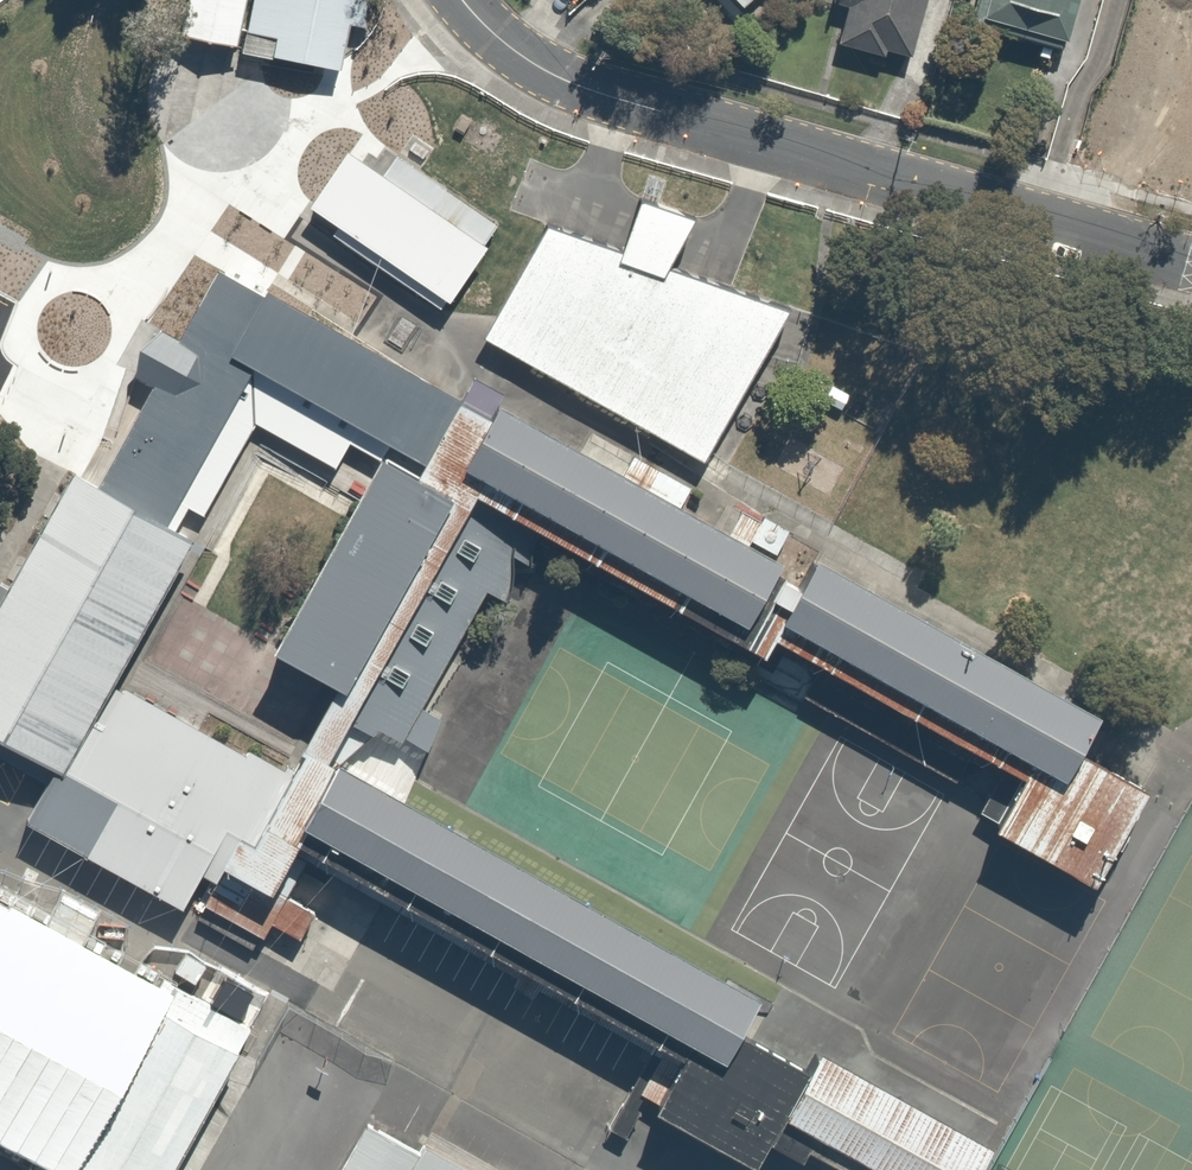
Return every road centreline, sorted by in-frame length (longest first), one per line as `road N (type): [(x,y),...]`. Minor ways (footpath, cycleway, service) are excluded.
road 1 (unclassified): [(461,0),(510,47),(583,89),(1191,264)]

